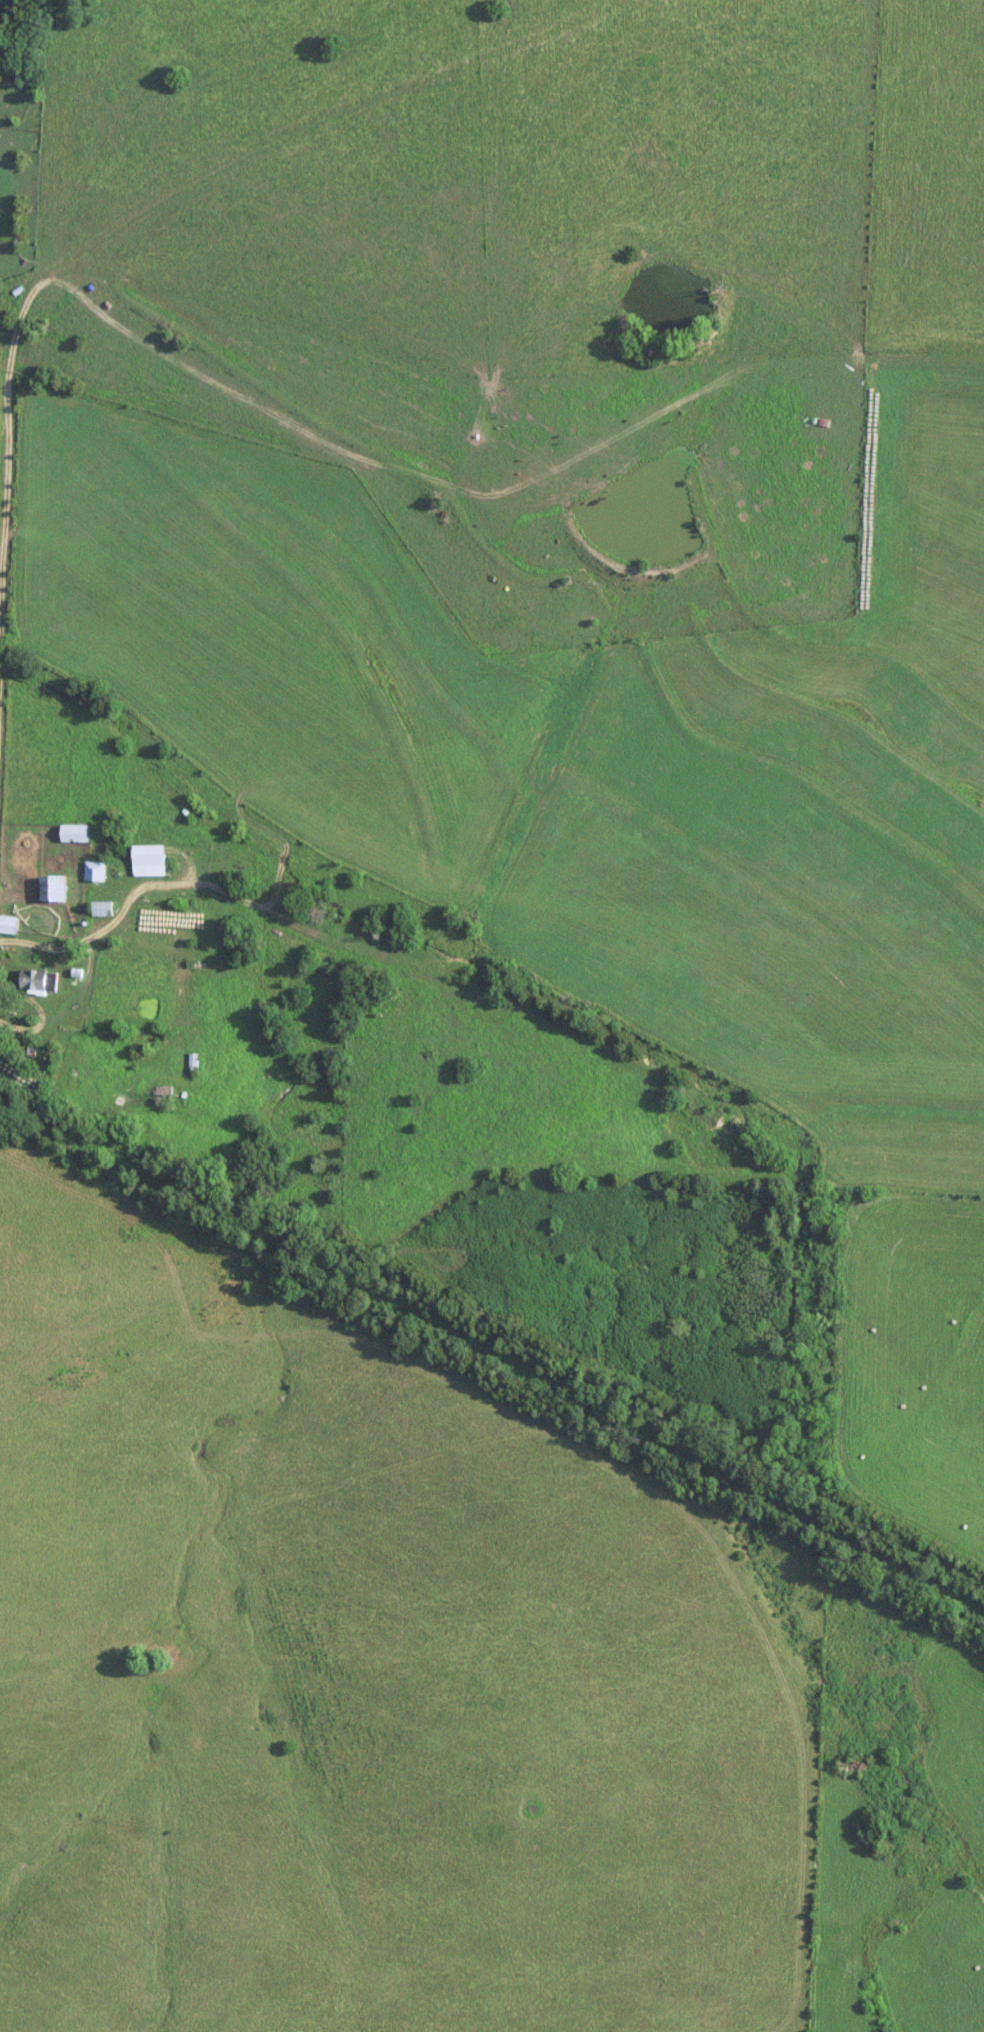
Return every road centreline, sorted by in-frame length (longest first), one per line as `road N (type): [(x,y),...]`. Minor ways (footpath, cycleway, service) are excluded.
road 1 (track): [(0,617),(11,354),(43,275),(65,268),(84,274)]

